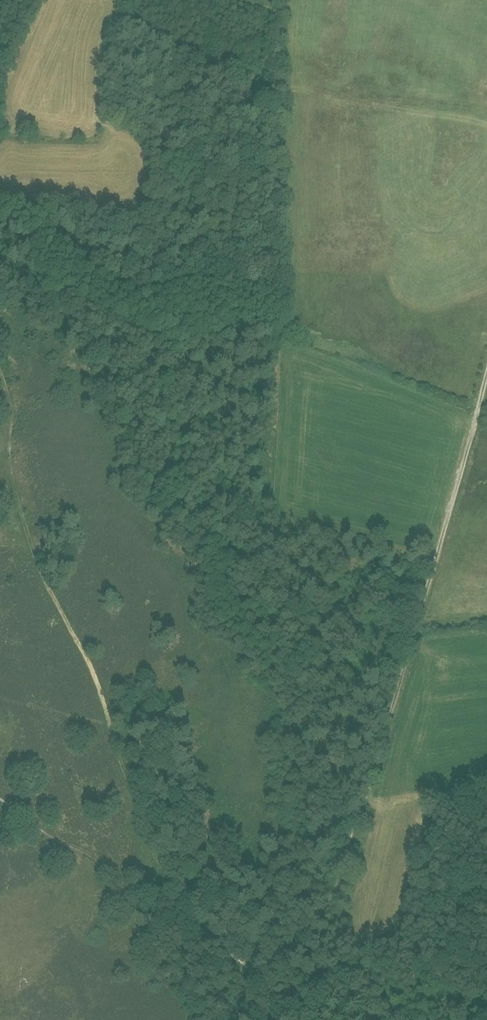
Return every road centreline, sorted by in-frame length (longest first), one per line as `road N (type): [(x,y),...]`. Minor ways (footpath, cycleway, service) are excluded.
road 1 (track): [(486,369),(333,903),(261,975)]
road 2 (track): [(0,411),(27,535),(173,902)]
road 3 (track): [(486,974),(261,975)]

